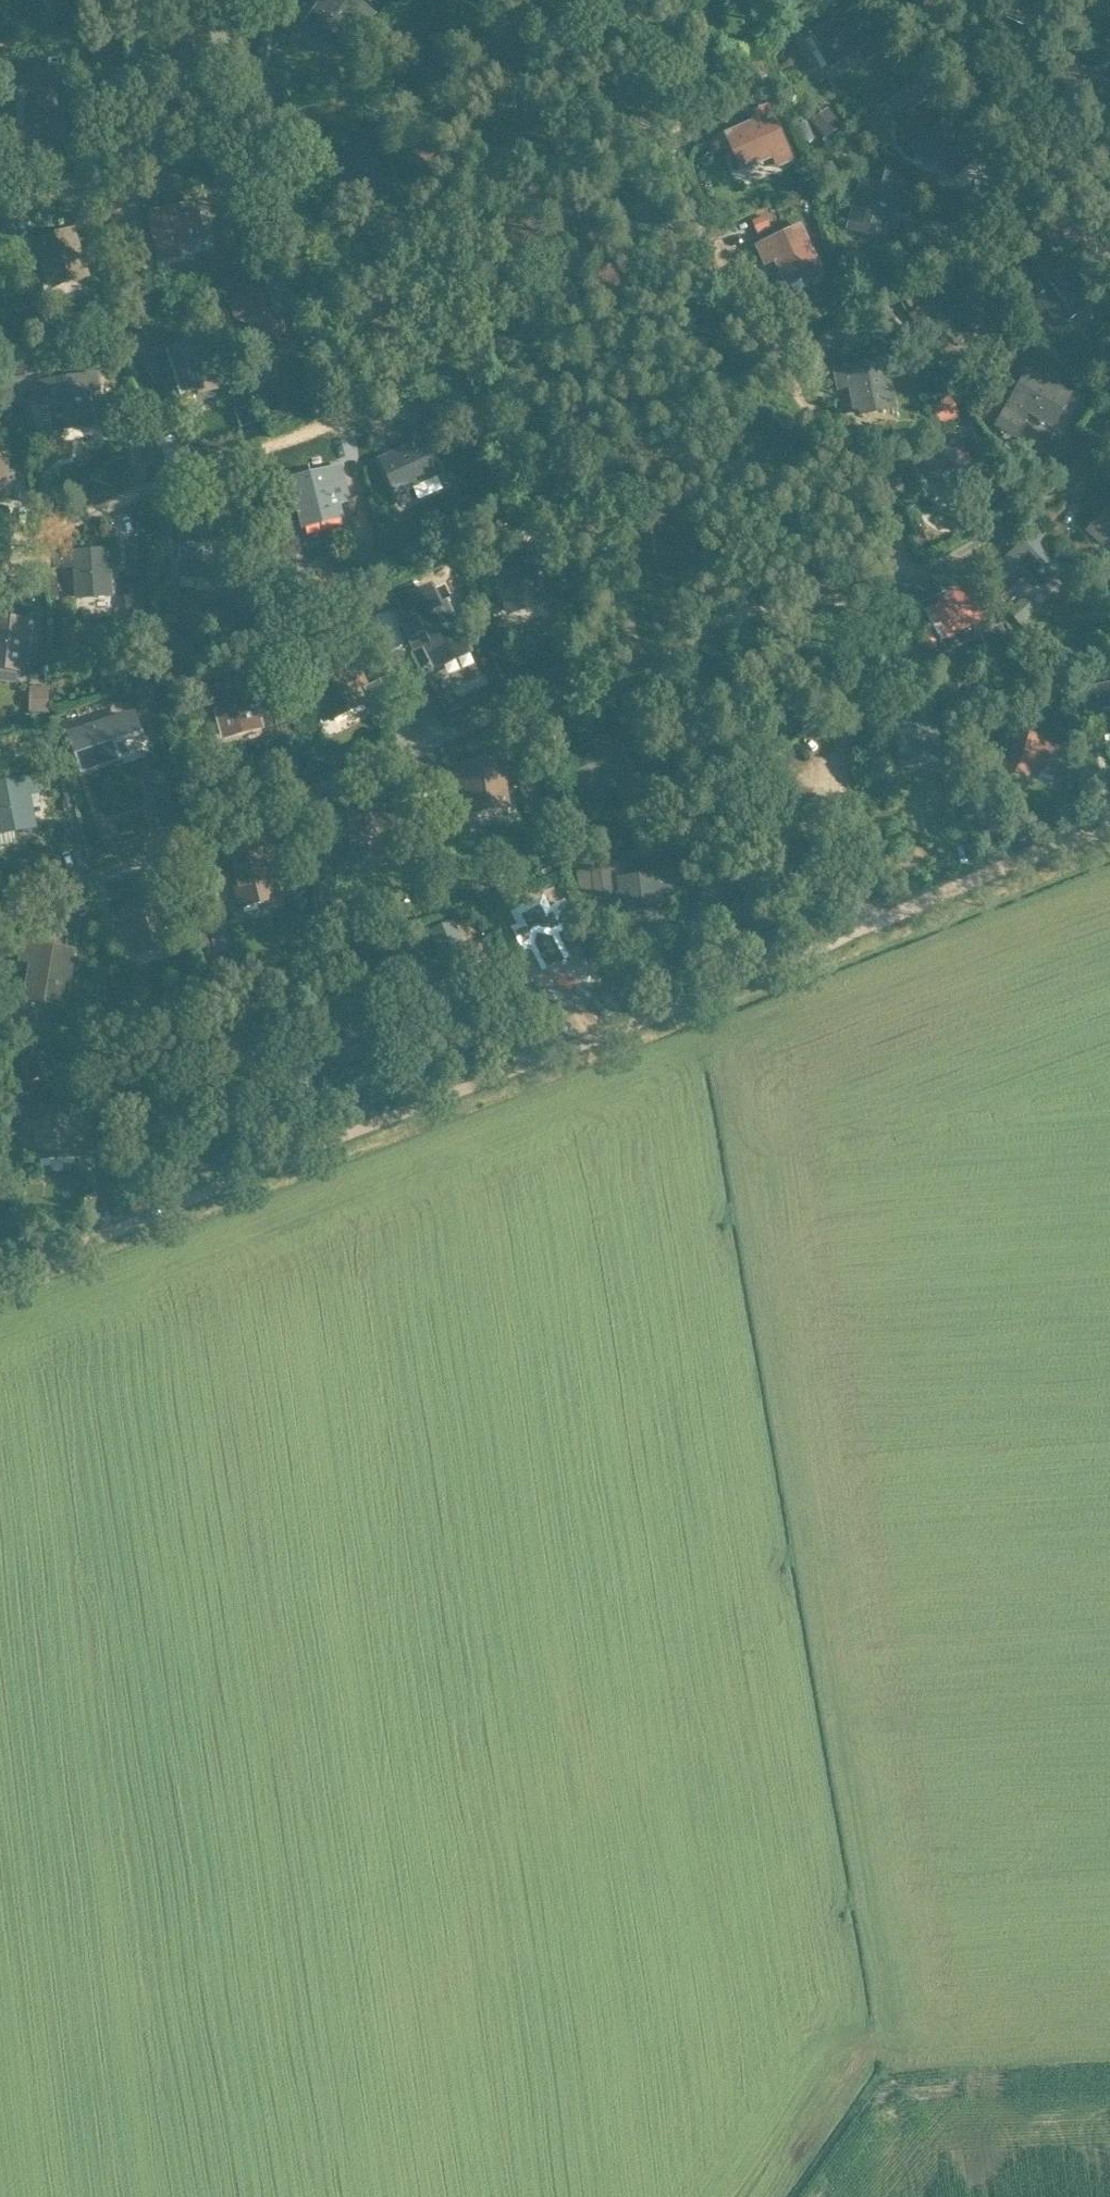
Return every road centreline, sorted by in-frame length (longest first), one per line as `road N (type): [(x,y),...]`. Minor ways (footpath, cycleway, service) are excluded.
road 1 (residential): [(0,1281),(864,924)]
road 2 (residential): [(0,922),(634,643),(601,559),(565,506)]
road 3 (residential): [(0,558),(424,374)]
road 4 (residential): [(786,351),(676,166),(690,0)]
road 5 (residential): [(864,924),(839,775),(851,712),(907,571)]
road 6 (residential): [(786,351),(943,249),(980,240),(1086,243)]
road 7 (residential): [(1086,243),(877,0)]
road 8 (residential): [(864,924),(1109,833)]
road 9 (residential): [(907,571),(870,488),(786,351)]
road 10 (residential): [(907,571),(933,569),(1043,514),(1109,457)]
road 11 (residential): [(120,171),(245,125),(288,116),(318,120)]
road 12 (residential): [(120,171),(90,0)]
road 13 (residential): [(0,204),(120,171)]

